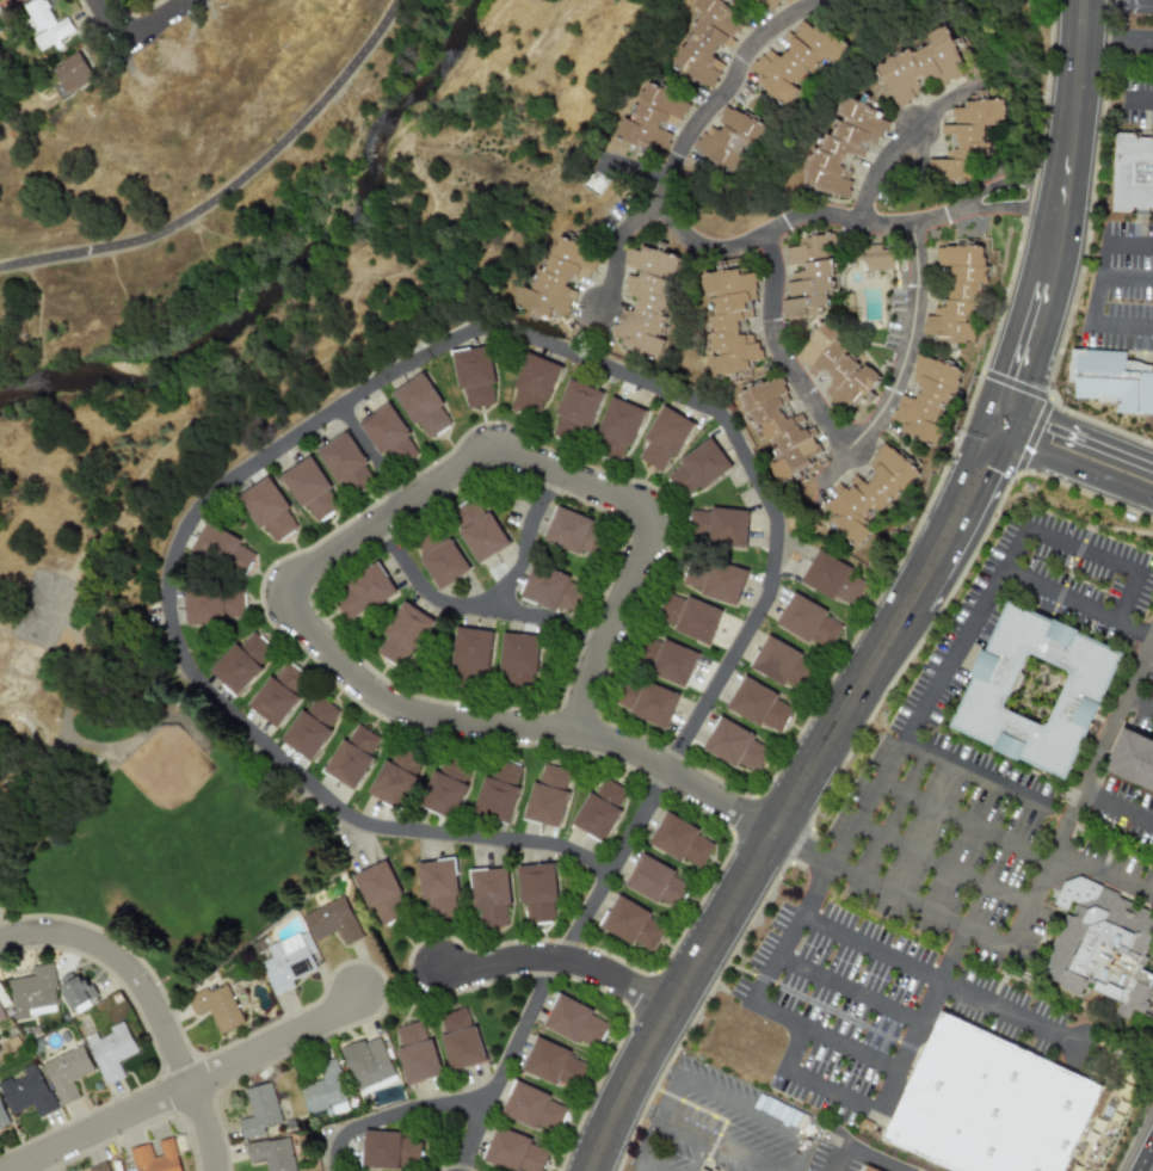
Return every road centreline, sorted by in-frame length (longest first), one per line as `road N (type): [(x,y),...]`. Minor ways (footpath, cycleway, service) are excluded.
road 1 (secondary): [(593,1170),(671,1010),(997,438)]
road 2 (residential): [(288,592),(493,445),(611,494),(649,514),(592,672),(580,733)]
road 3 (residential): [(773,834),(630,748),(580,733),(455,722),(380,697),(288,592)]
road 4 (secondary): [(997,438),(1029,357),(1068,201),(1085,0)]
road 5 (residential): [(13,1170),(343,1010),(358,993)]
road 6 (residential): [(0,938),(58,930),(110,950),(149,997),(192,1085)]
road 7 (residential): [(671,1010),(610,974),(563,960),(440,966)]
road 8 (secondary): [(997,438),(1152,497)]
road 9 (secondary): [(1152,469),(1009,411)]

